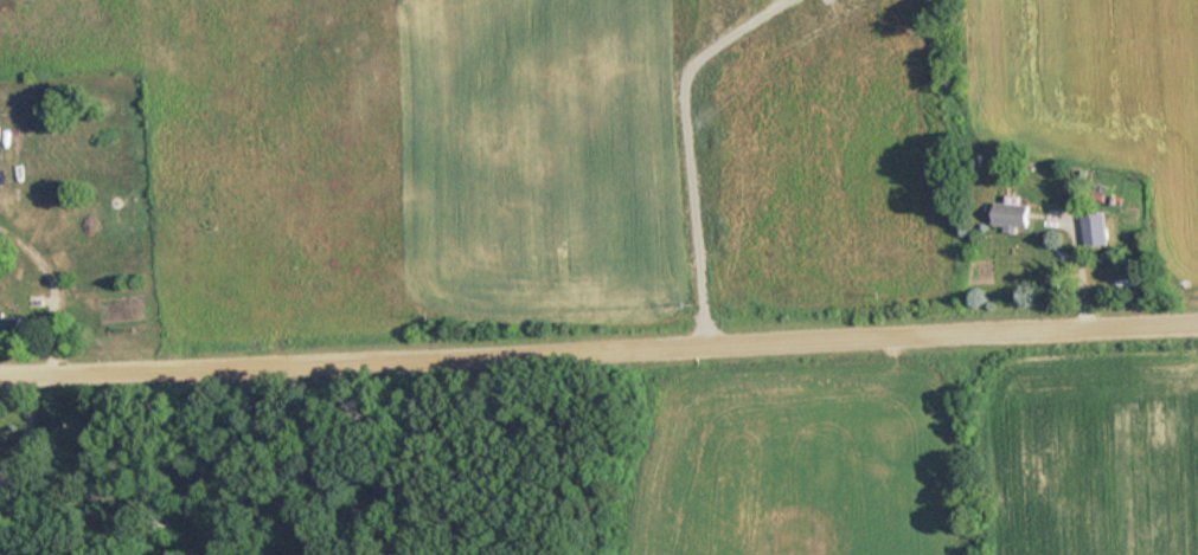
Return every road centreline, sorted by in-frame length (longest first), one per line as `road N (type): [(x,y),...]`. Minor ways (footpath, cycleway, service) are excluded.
road 1 (residential): [(0,370),(1197,319)]

